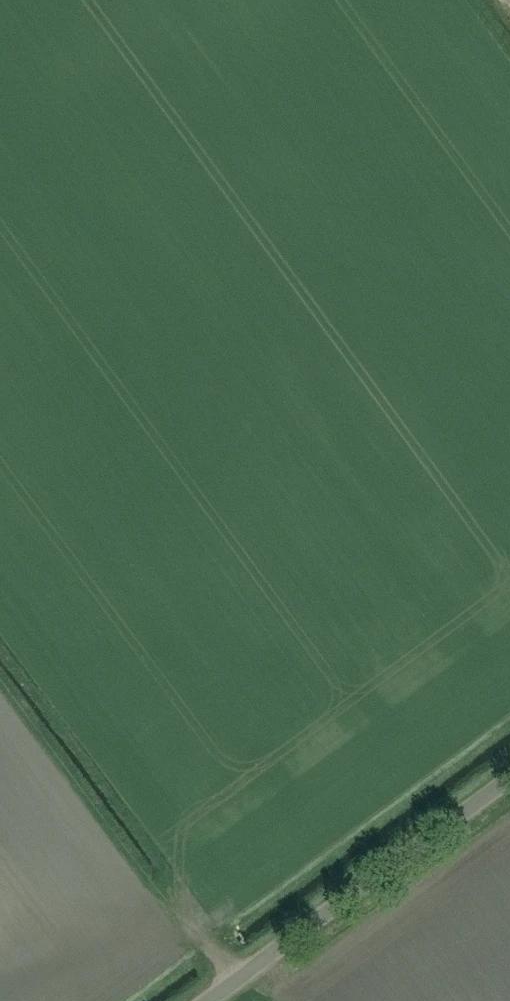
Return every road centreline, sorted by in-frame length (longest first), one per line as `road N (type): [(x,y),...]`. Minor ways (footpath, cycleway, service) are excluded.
road 1 (unclassified): [(210,1000),(509,781)]

